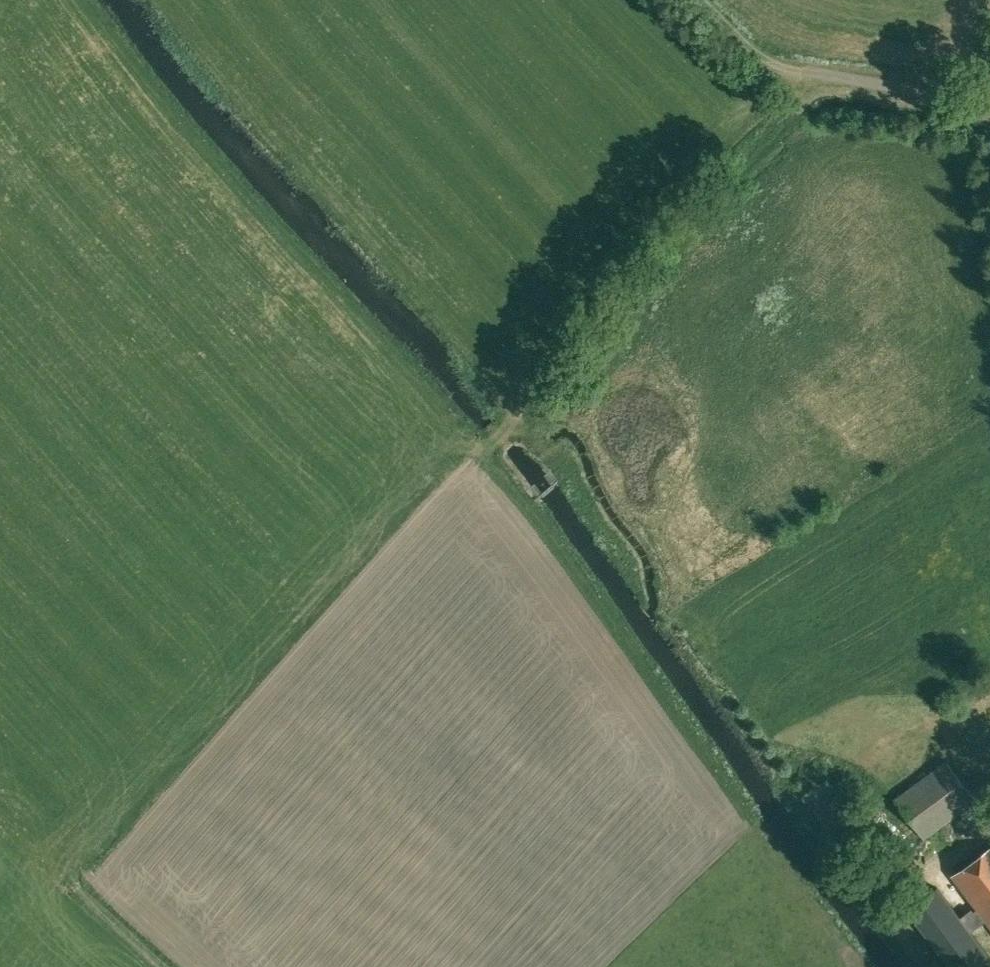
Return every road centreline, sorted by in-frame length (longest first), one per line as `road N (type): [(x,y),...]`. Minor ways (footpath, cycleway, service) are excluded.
road 1 (track): [(508,435),(548,413),(571,390),(651,267),(827,76)]
road 2 (track): [(706,0),(770,63),(827,76)]

